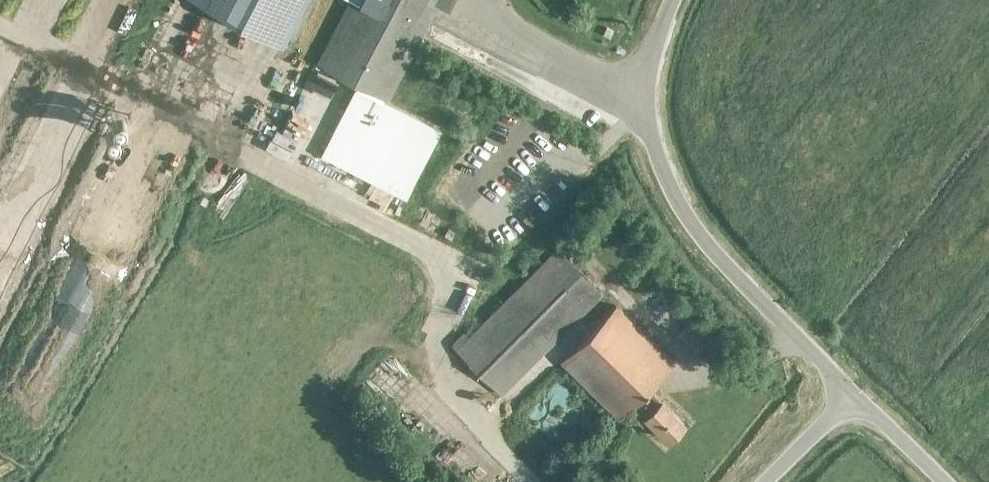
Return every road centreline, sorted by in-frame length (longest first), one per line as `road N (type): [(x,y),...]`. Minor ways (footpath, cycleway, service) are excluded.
road 1 (tertiary): [(852,392),(734,273),(669,185),(652,138),(646,86),(671,0)]
road 2 (unclassified): [(945,481),(852,392)]
road 3 (tertiary): [(762,481),(852,392)]

